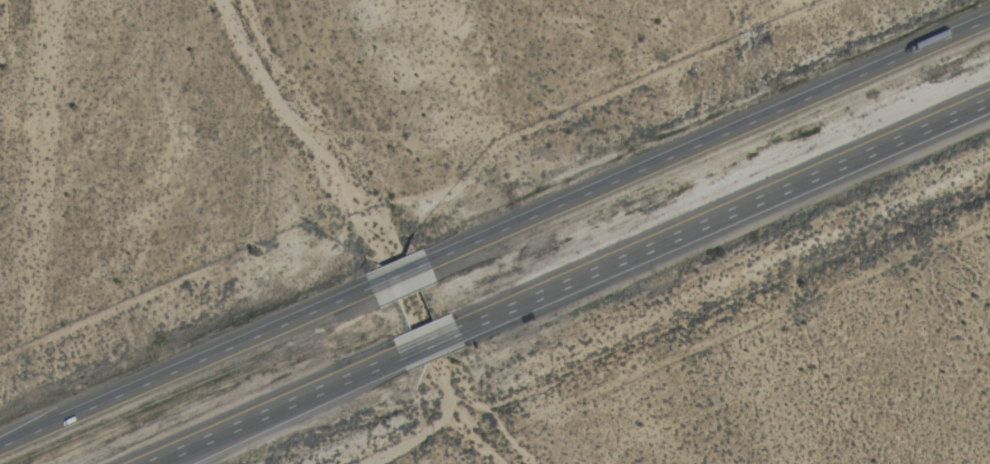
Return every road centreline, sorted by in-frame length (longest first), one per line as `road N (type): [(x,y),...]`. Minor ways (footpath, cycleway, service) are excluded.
road 1 (motorway): [(989,20),(428,263)]
road 2 (motorway): [(459,332),(989,101)]
road 3 (motorway): [(371,289),(0,450)]
road 4 (motorway): [(157,463),(400,360)]

